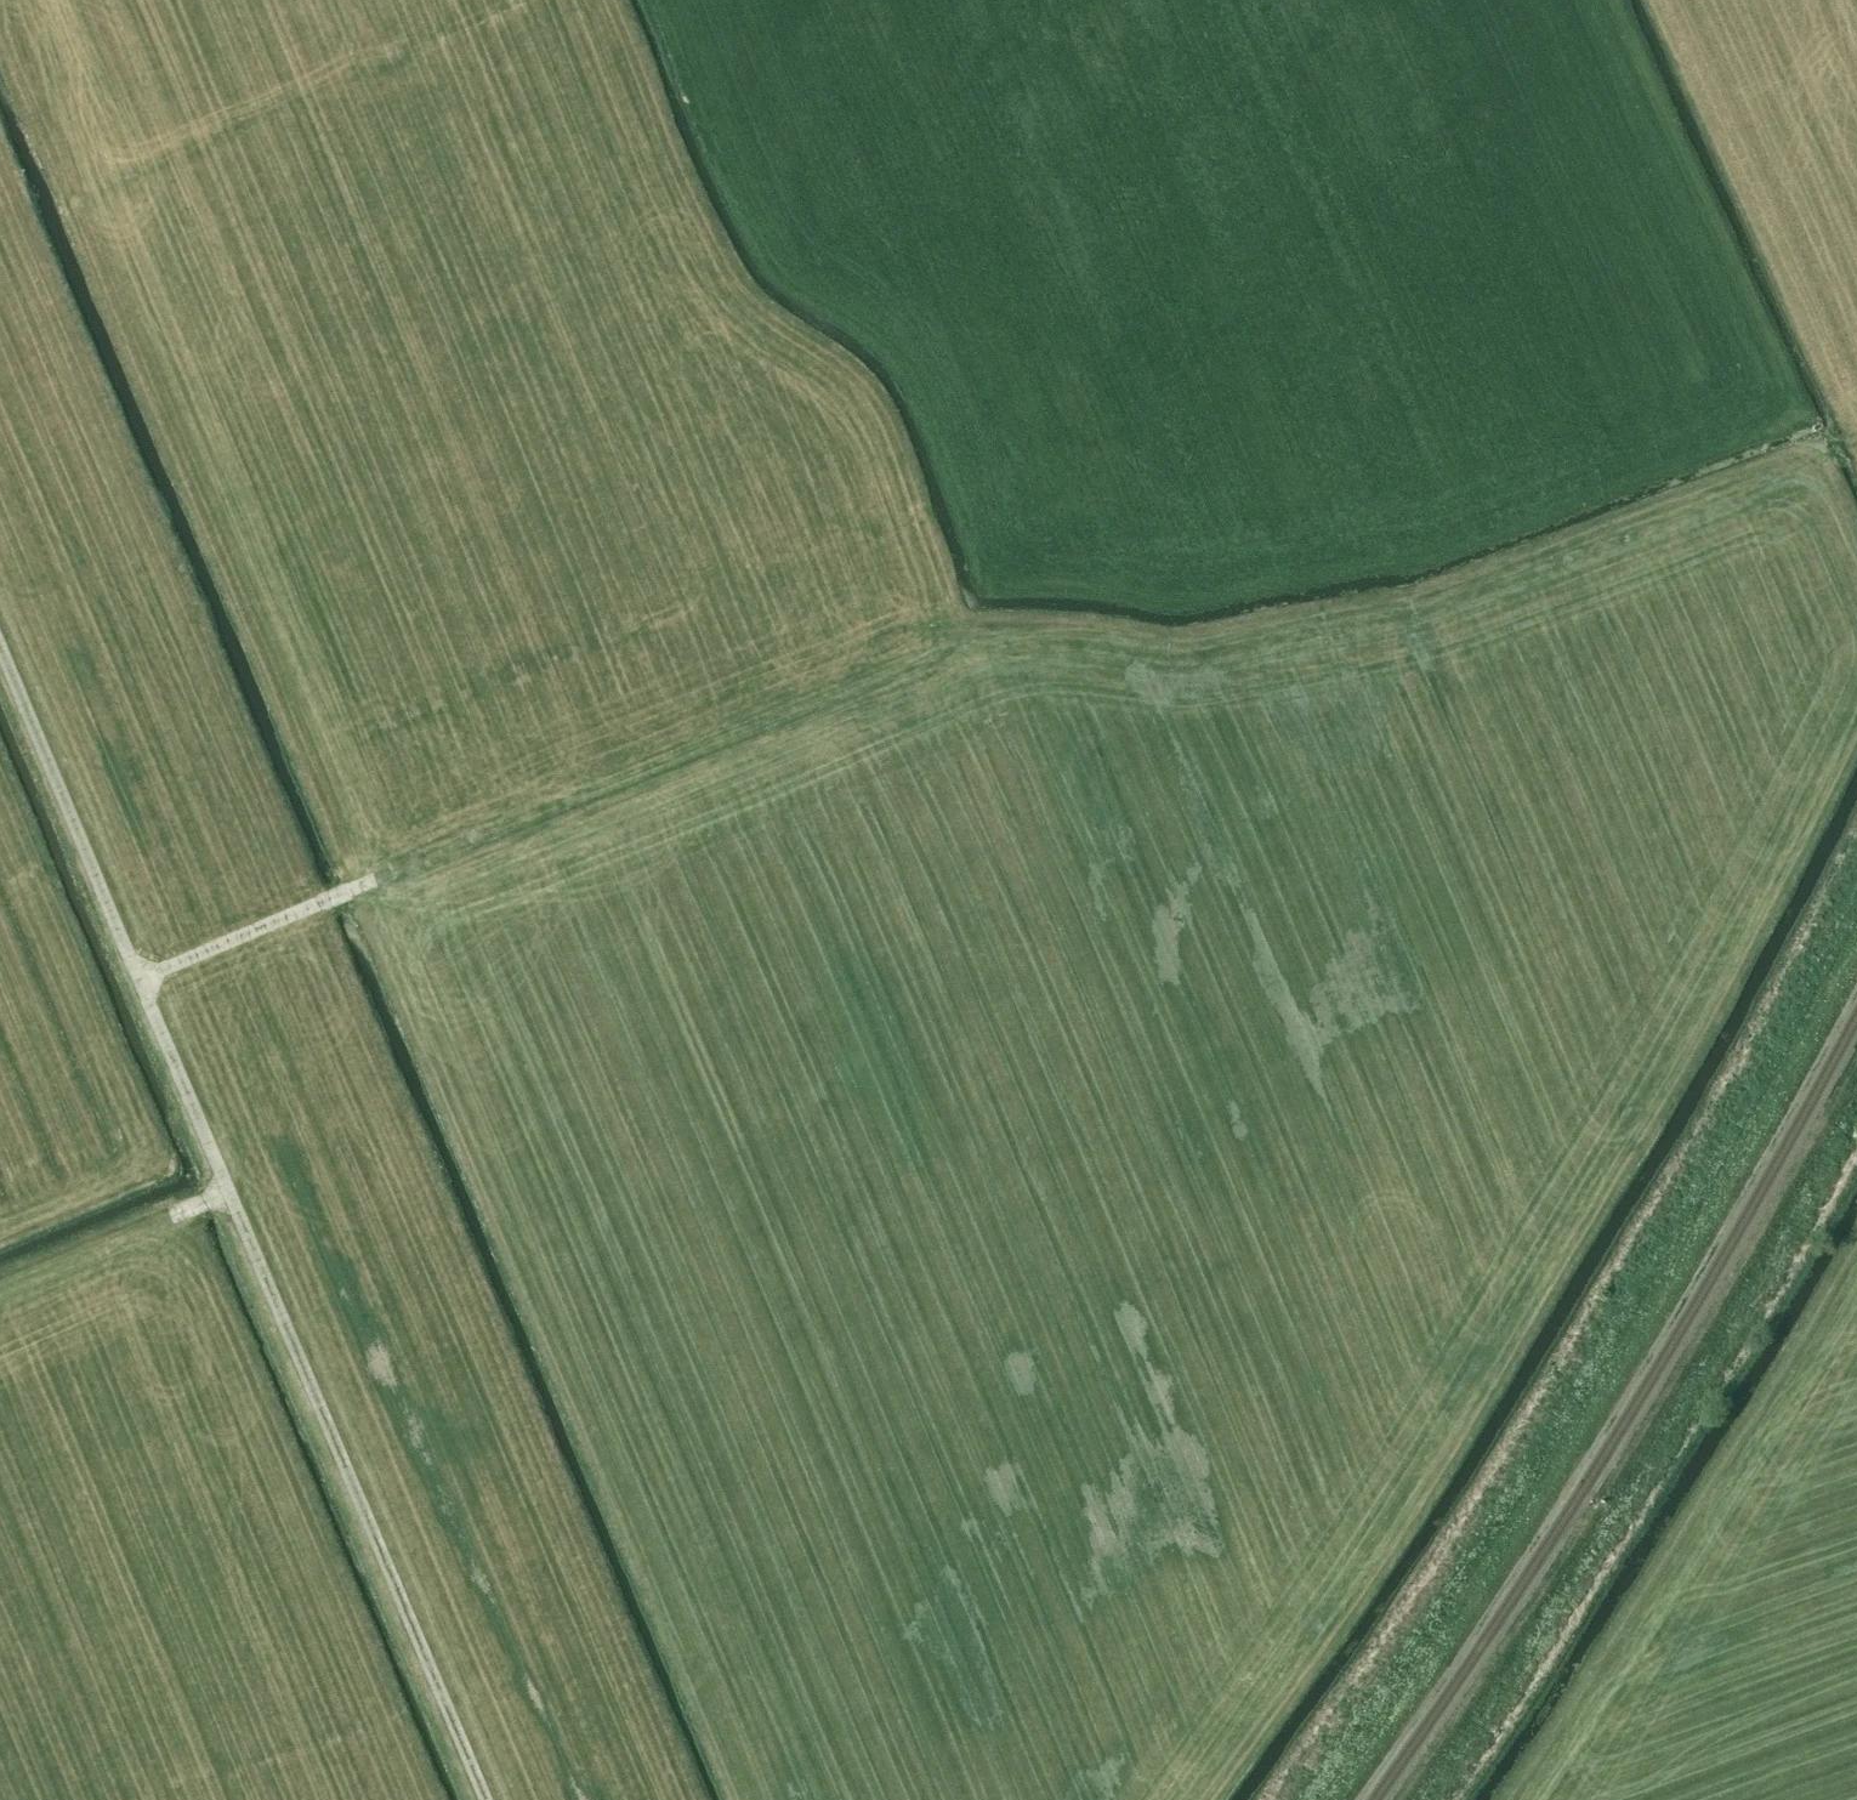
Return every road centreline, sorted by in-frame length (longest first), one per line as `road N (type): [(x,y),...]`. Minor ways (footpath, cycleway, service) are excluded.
road 1 (track): [(0,646),(485,1799)]
road 2 (track): [(139,979),(372,880)]

